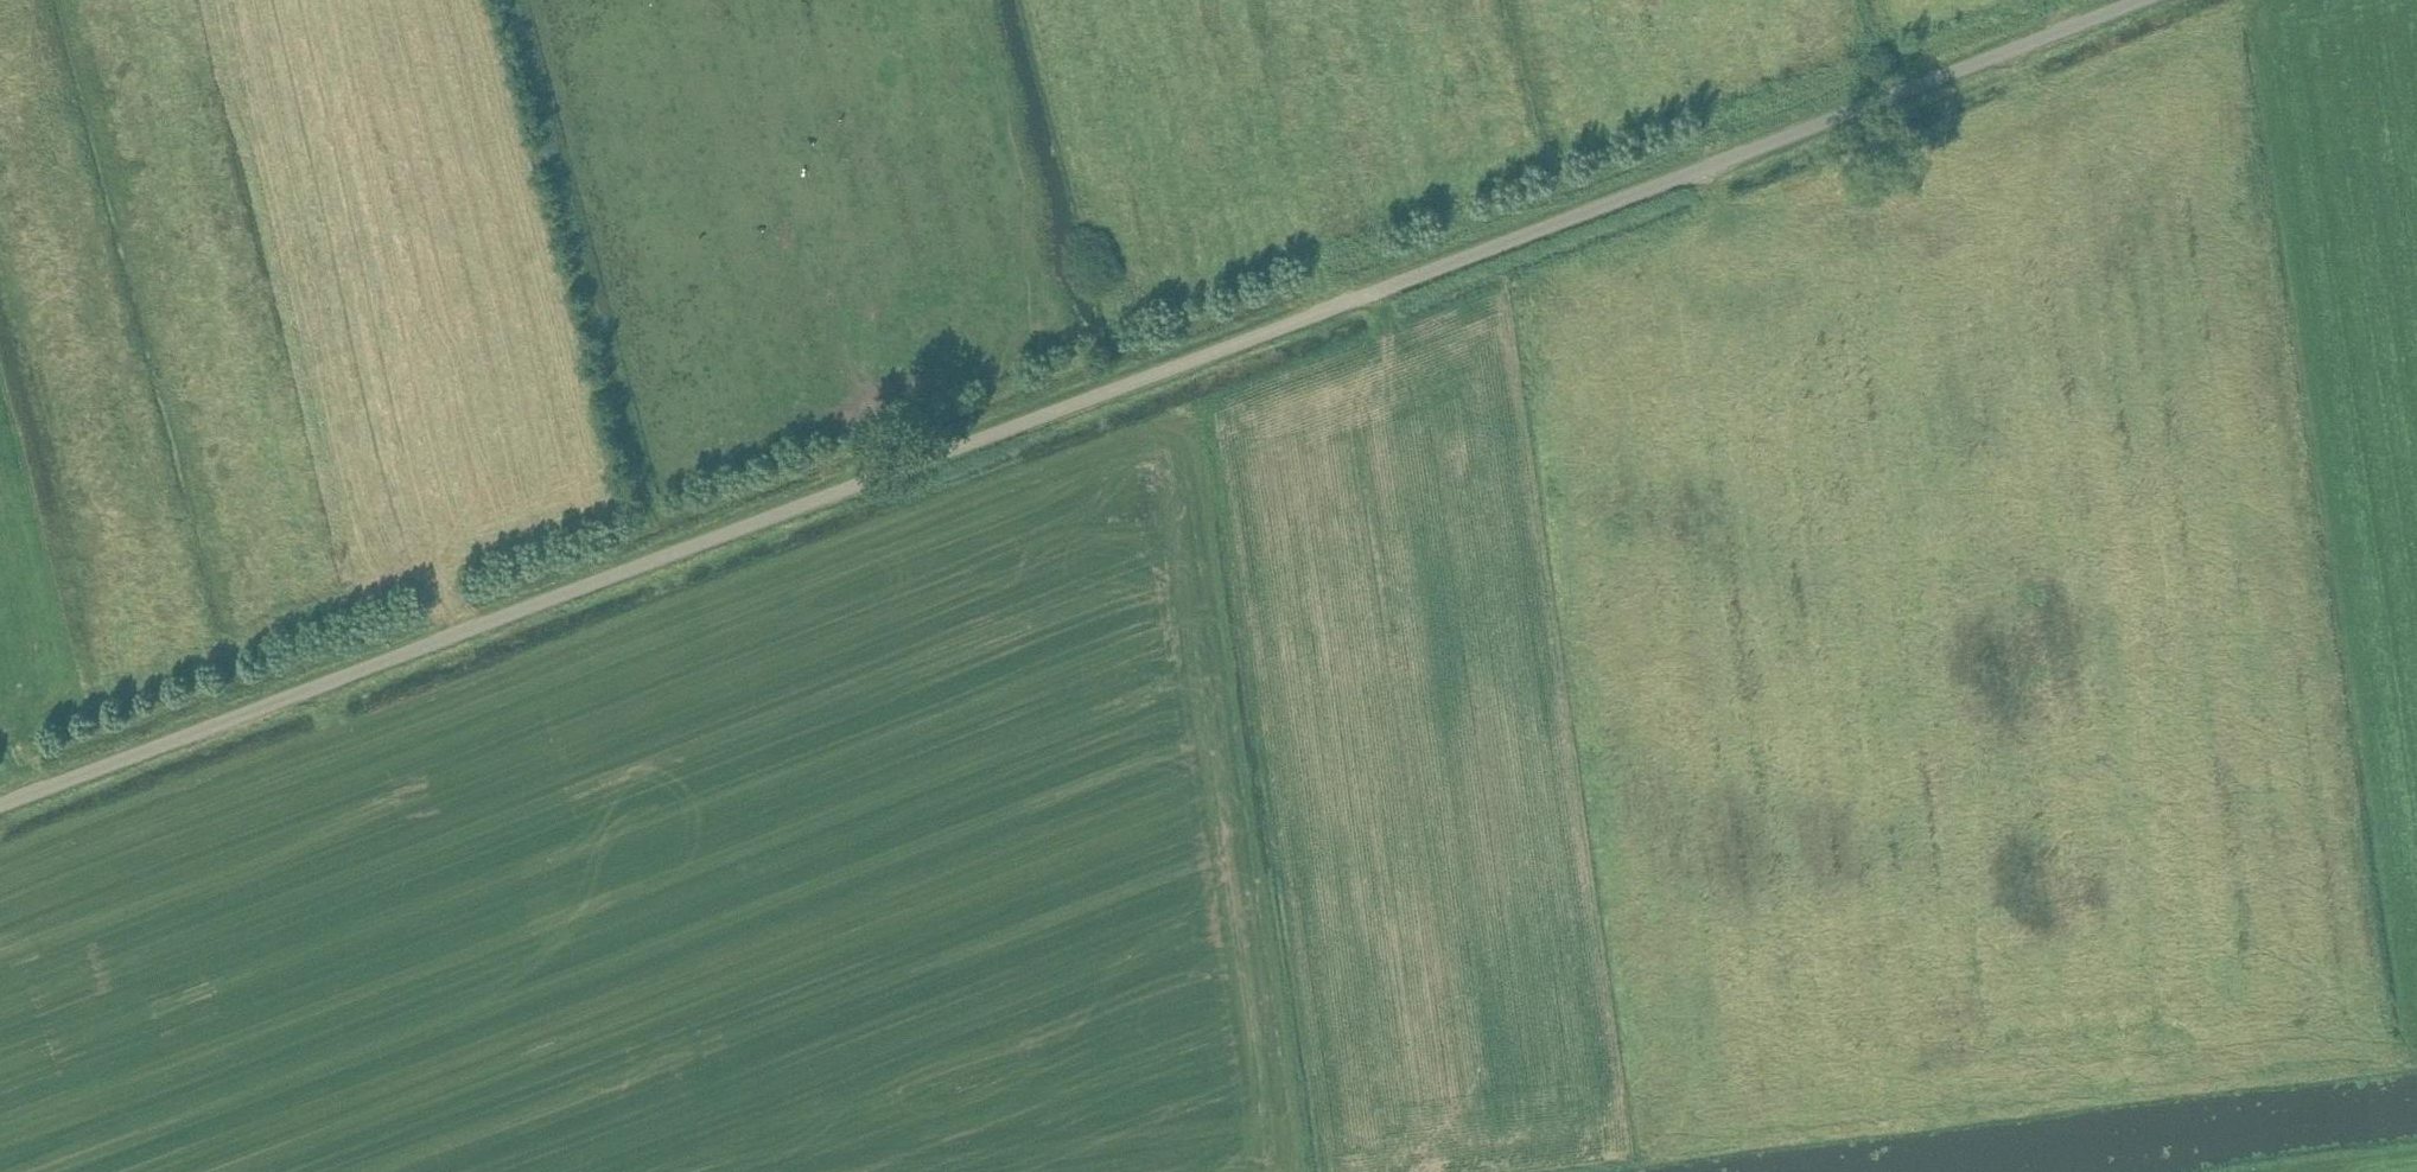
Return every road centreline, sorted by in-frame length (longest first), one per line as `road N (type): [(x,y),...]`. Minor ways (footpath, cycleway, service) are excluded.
road 1 (unclassified): [(0,806),(2143,0)]

